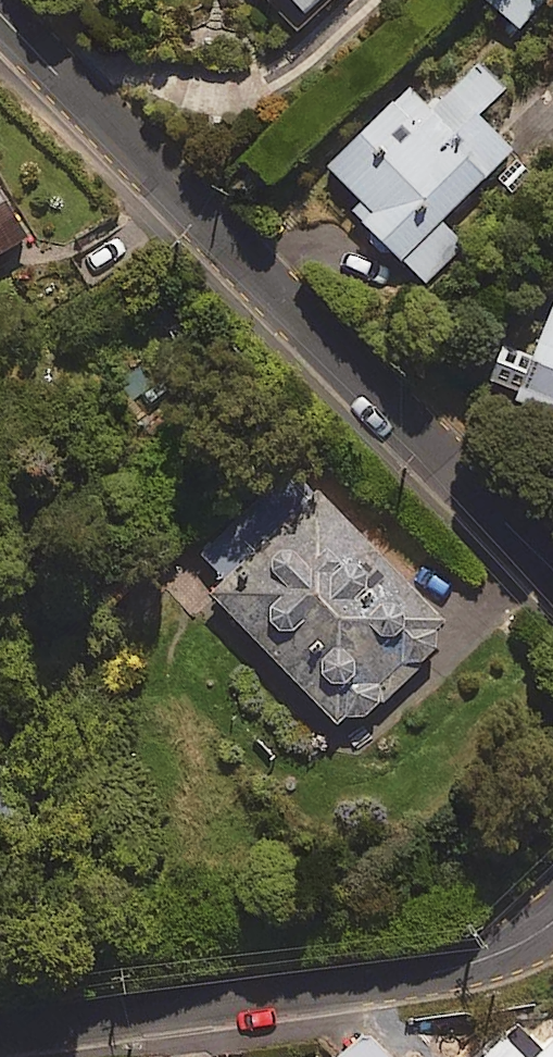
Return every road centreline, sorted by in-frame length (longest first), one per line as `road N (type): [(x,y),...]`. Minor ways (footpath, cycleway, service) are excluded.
road 1 (residential): [(552,572),(0,11)]
road 2 (residential): [(0,1033),(476,965),(552,922)]

